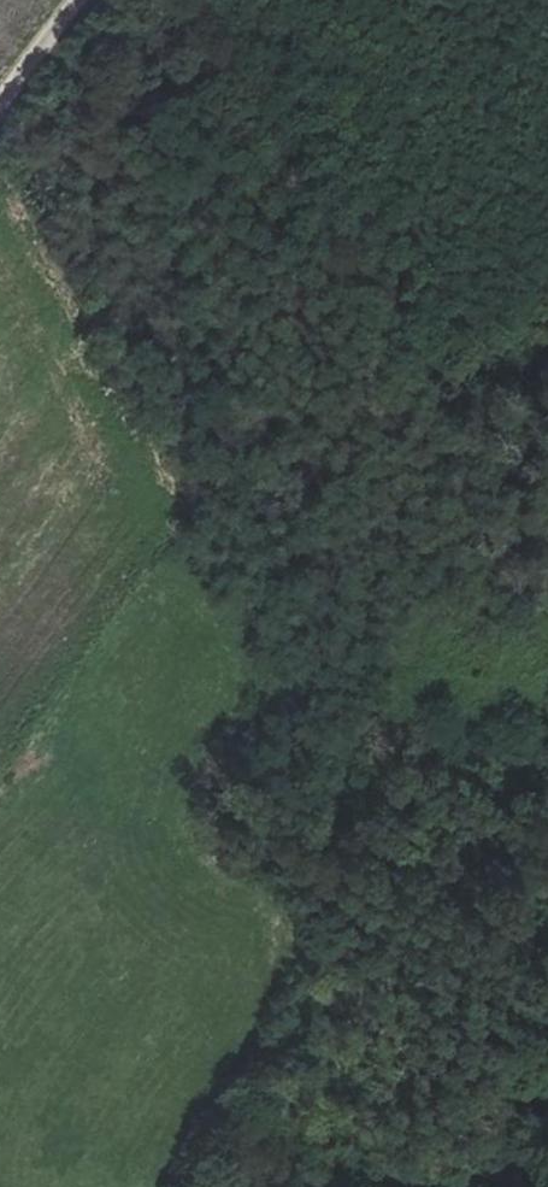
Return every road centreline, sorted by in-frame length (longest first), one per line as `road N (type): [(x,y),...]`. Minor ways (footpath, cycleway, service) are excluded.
road 1 (unclassified): [(0,100),(80,0)]

